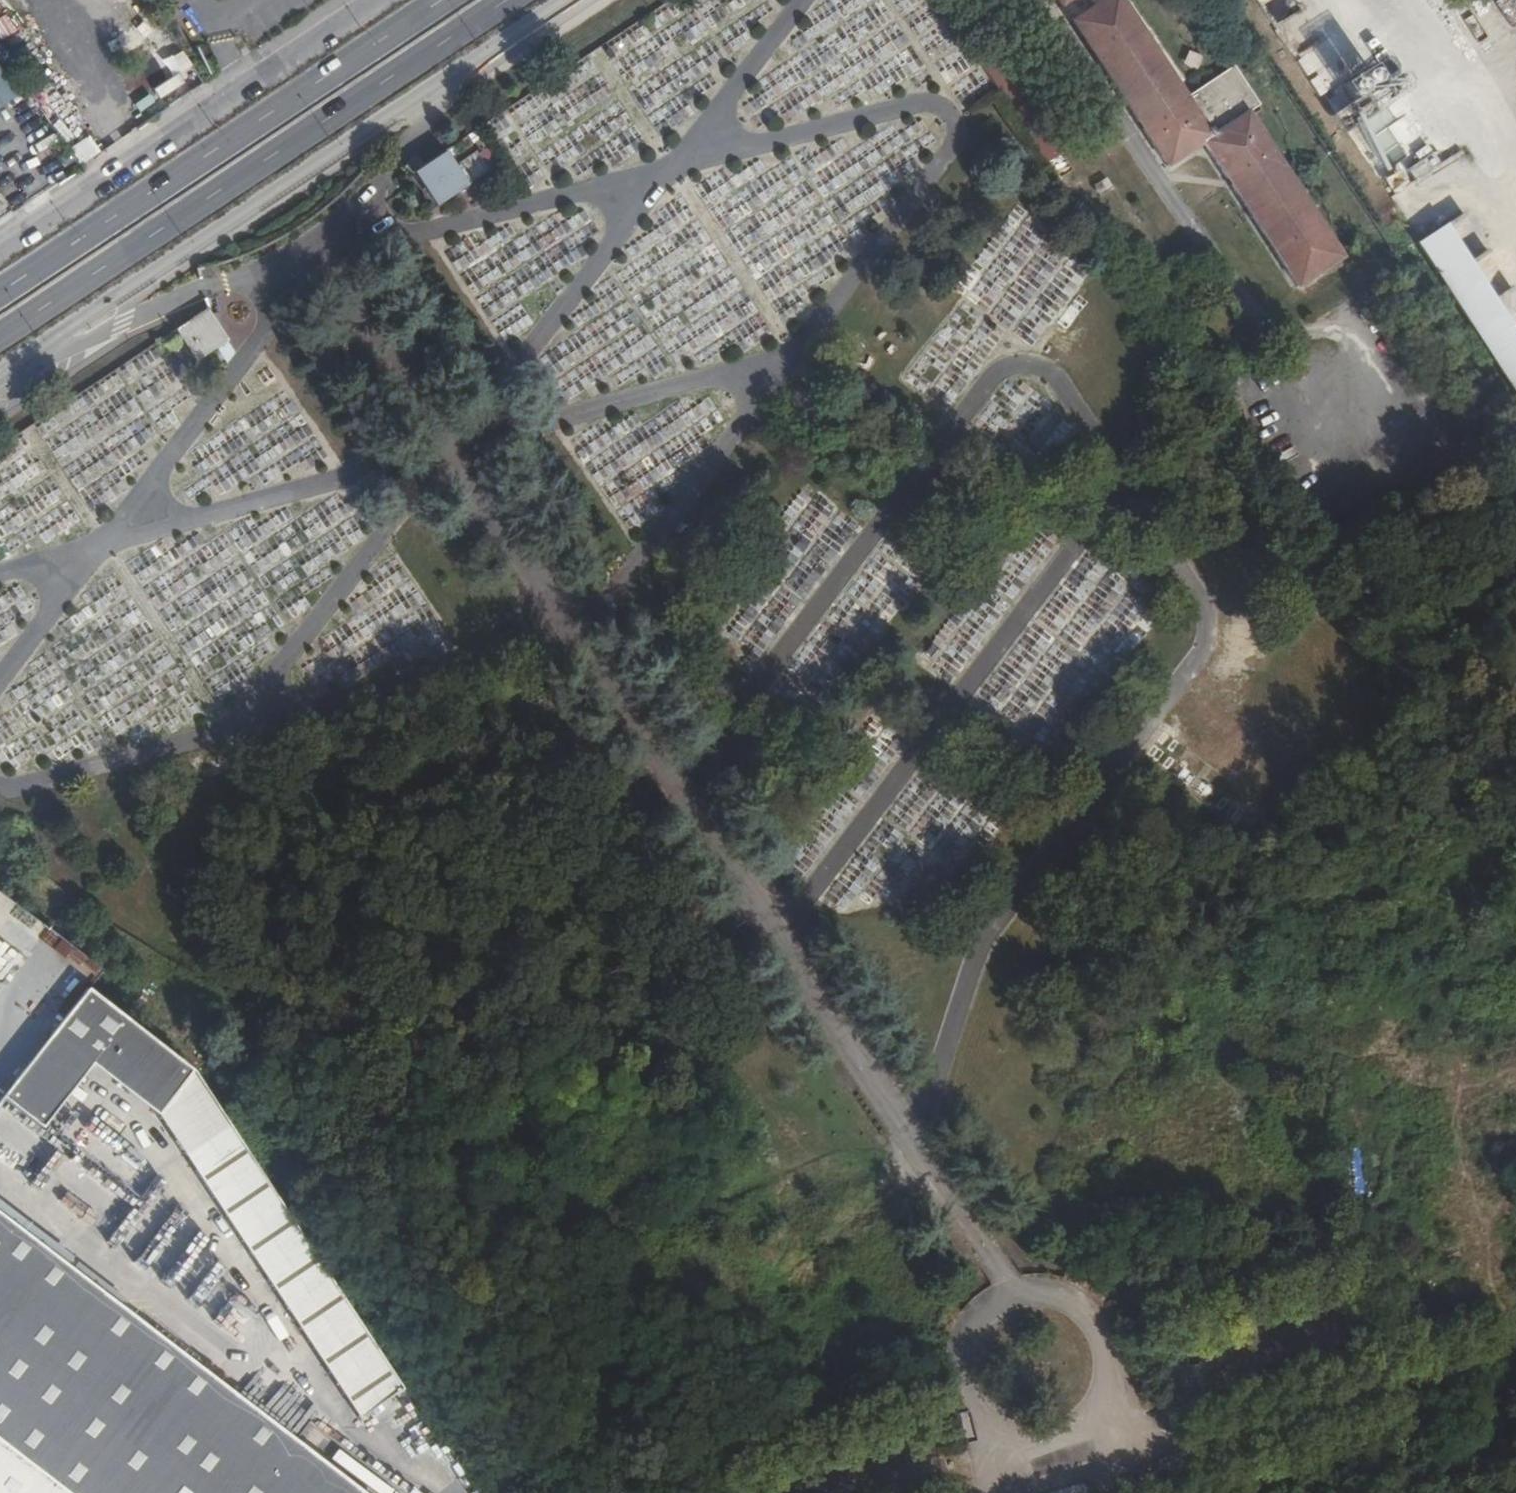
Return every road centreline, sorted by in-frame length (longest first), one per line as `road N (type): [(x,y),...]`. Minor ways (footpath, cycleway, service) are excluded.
road 1 (unclassified): [(52,343),(564,0)]
road 2 (trunk): [(0,335),(504,0)]
road 3 (trunk): [(443,0),(0,293)]
road 4 (tertiary): [(379,0),(0,250)]
road 5 (unclassified): [(1097,1390),(1094,1334),(1074,1310),(1044,1294),(1004,1295),(976,1312),(952,1364),(960,1400),(981,1425)]
road 6 (unclassified): [(981,1425),(1016,1440),(1053,1436),(1079,1419),(1097,1390)]
road 7 (unclassified): [(1118,1454),(999,1489)]

